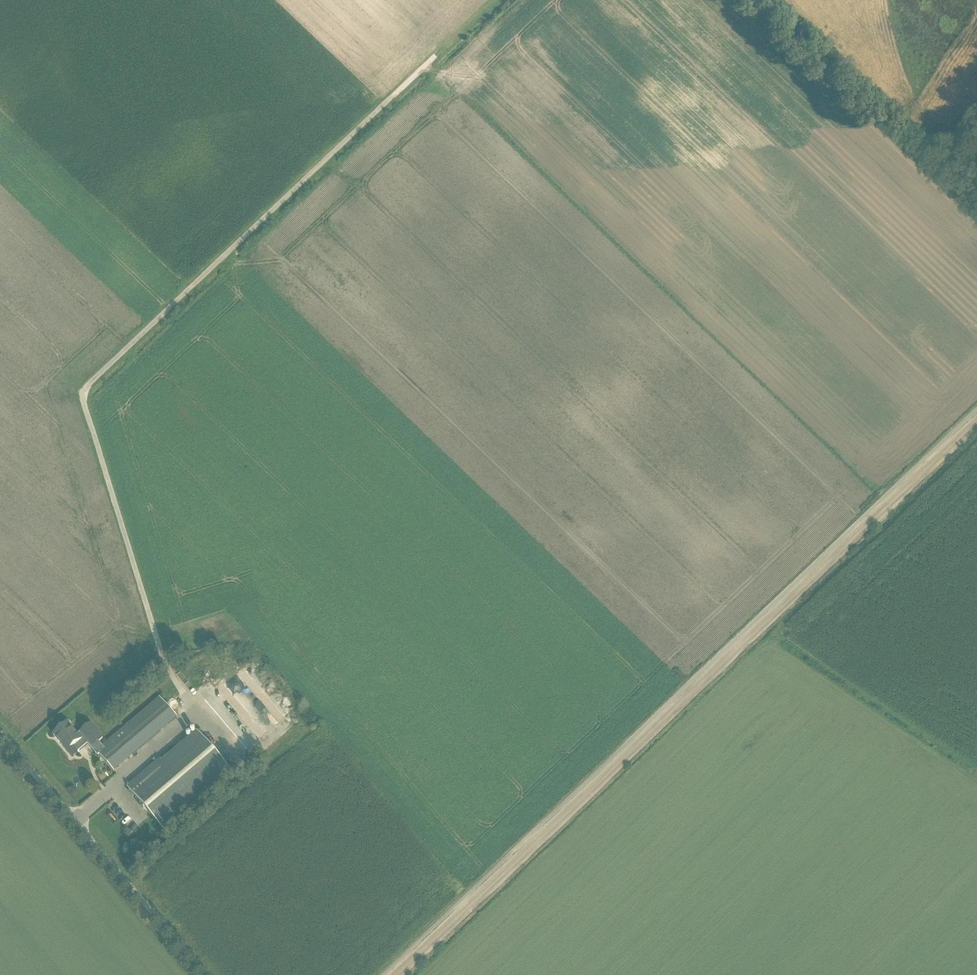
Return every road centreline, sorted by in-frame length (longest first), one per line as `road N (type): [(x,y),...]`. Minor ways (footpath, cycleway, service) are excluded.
road 1 (track): [(433,58),(84,393),(166,666),(197,712)]
road 2 (track): [(397,974),(976,420)]
road 3 (unclassified): [(205,974),(0,736)]

